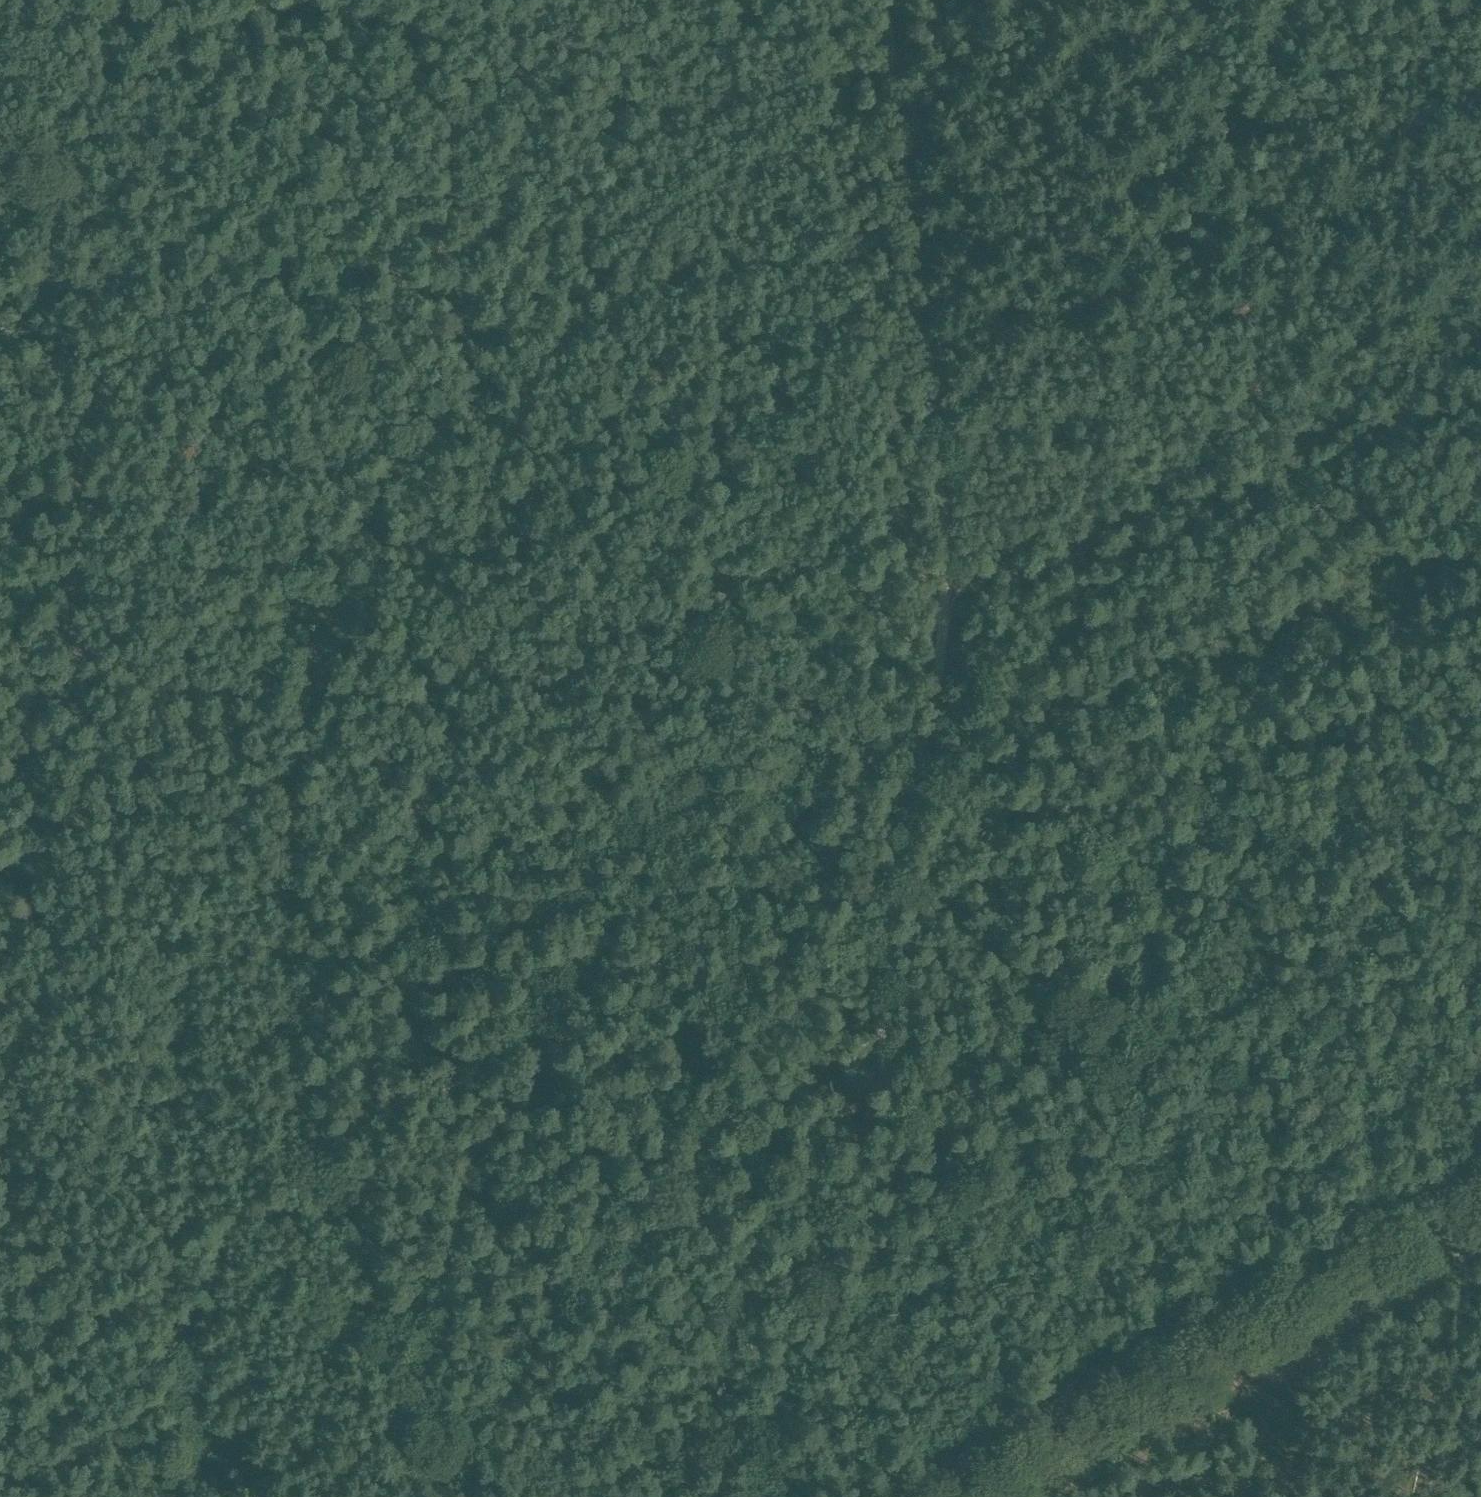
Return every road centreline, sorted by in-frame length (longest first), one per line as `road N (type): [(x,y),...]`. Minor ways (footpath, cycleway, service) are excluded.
road 1 (track): [(754,1496),(778,1400),(874,1244),(885,1184),(877,946),(949,591),(942,482),(866,0)]

